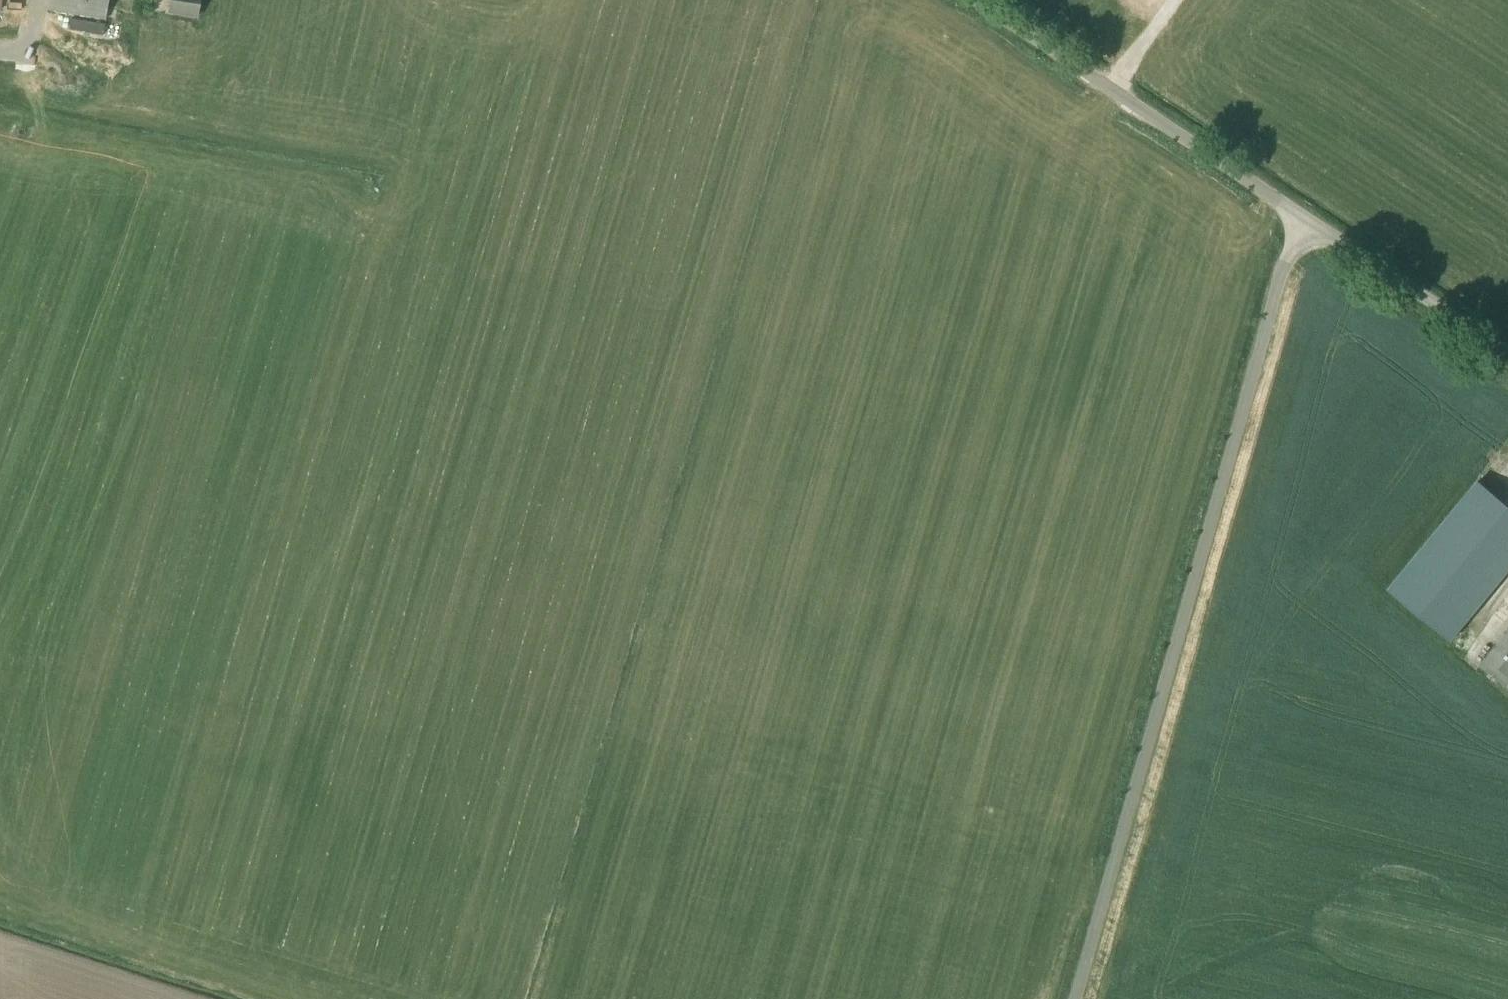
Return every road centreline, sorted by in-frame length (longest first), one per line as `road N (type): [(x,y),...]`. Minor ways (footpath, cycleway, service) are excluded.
road 1 (unclassified): [(1067,998),(1300,215)]
road 2 (unclassified): [(1300,215),(975,0)]
road 3 (unclassified): [(1507,355),(1300,215)]

